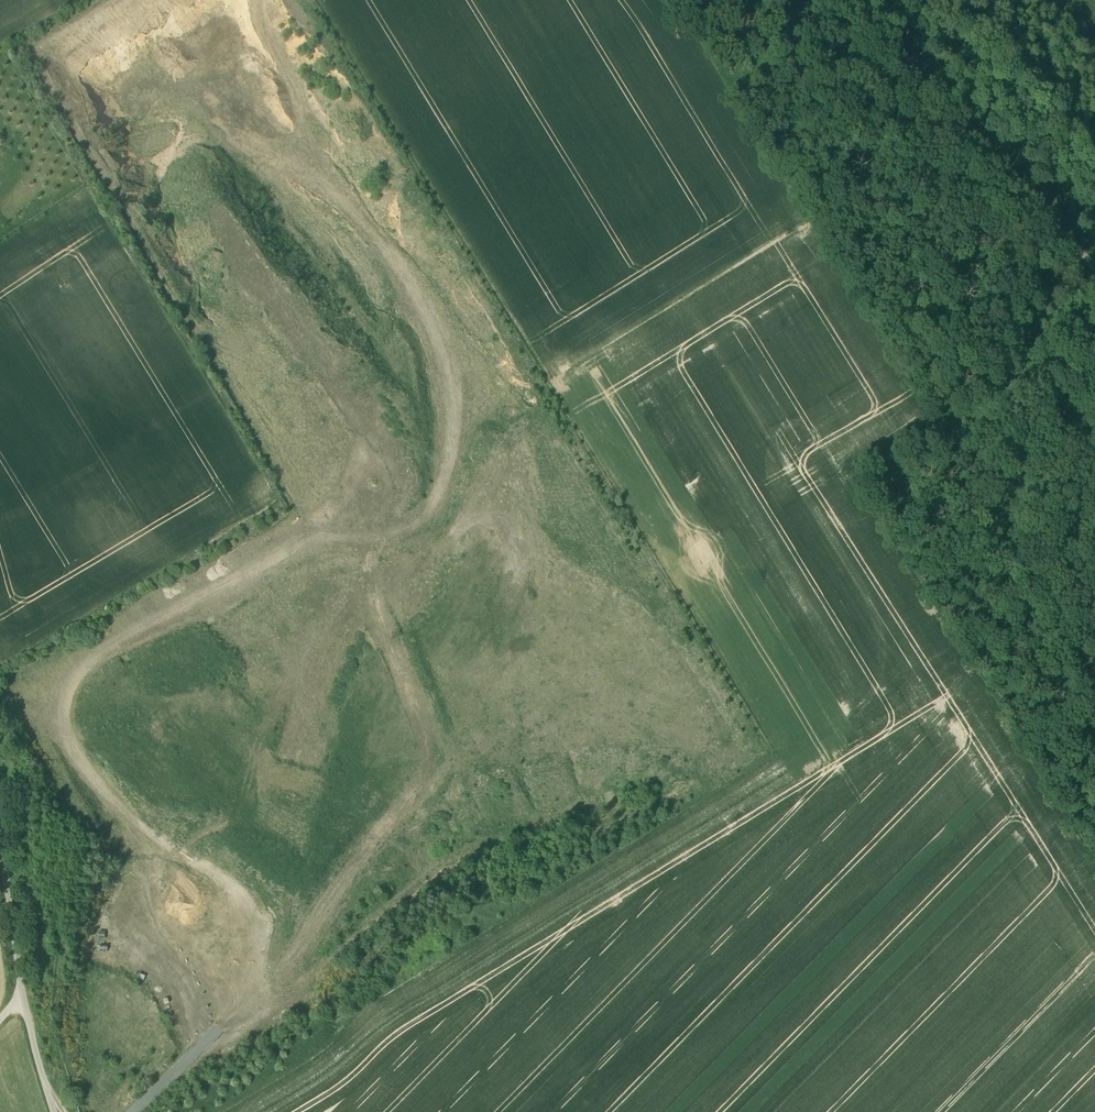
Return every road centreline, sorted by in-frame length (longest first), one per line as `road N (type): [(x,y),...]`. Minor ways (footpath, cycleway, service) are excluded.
road 1 (track): [(1094,266),(916,76),(865,0)]
road 2 (track): [(21,993),(0,827)]
road 3 (track): [(21,993),(56,1111)]

